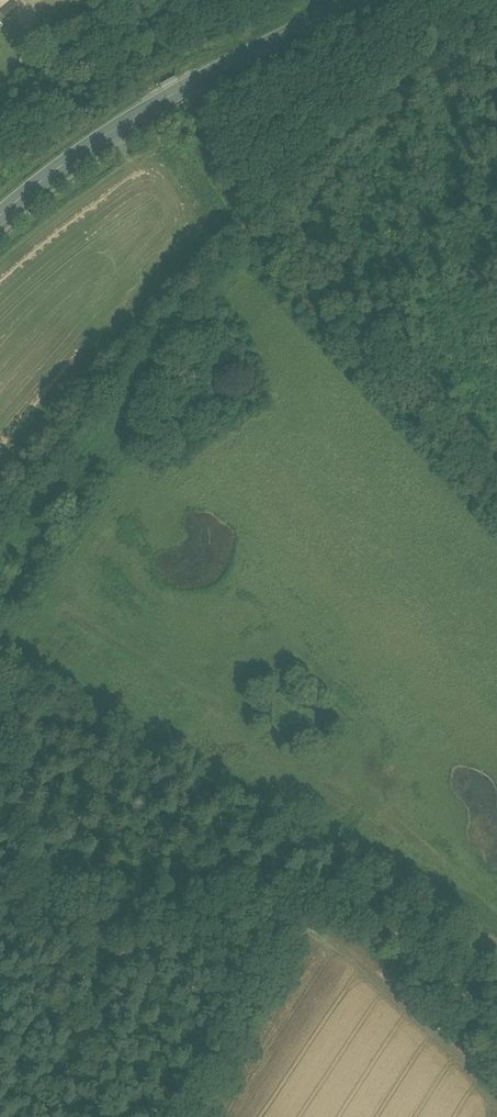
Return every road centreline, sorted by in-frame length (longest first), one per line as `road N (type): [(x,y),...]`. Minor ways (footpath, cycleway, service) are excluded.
road 1 (secondary): [(357,0),(153,106),(0,215)]
road 2 (track): [(362,108),(479,0)]

